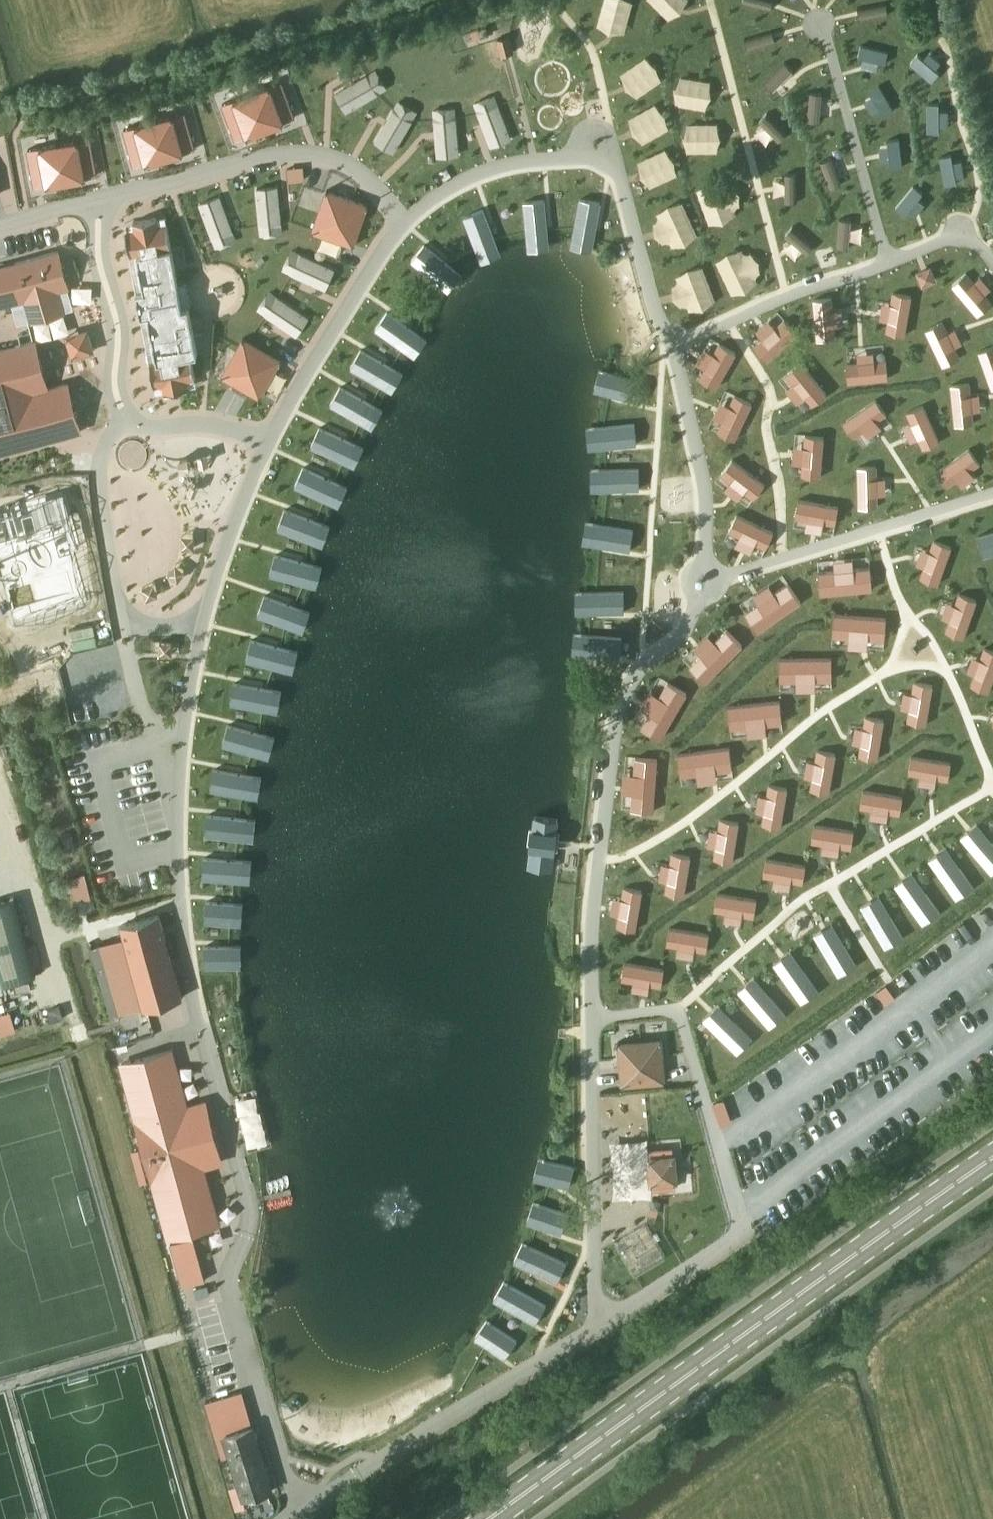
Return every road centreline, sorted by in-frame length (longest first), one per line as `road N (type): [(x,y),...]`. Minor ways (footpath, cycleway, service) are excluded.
road 1 (primary): [(489,1518),(992,1158)]
road 2 (track): [(0,133),(458,0)]

